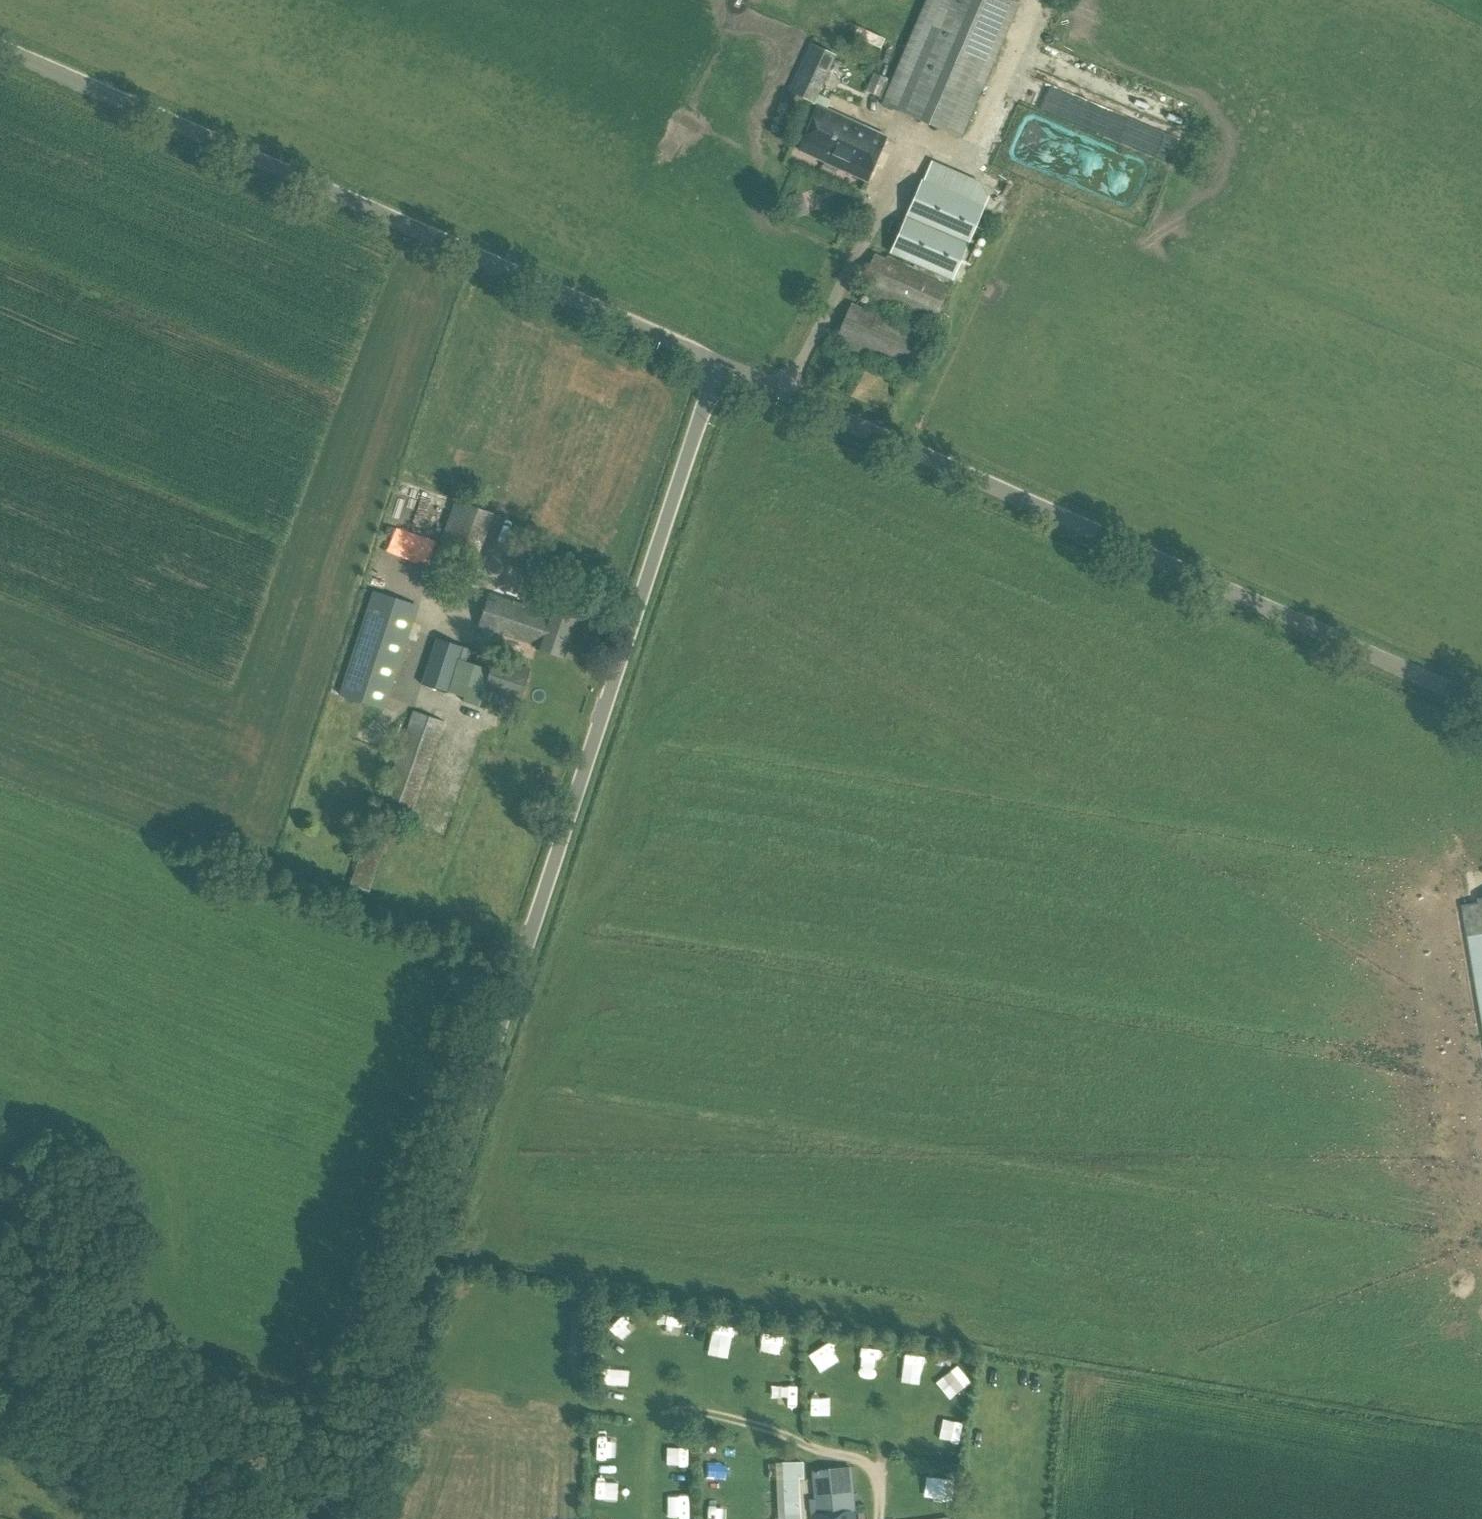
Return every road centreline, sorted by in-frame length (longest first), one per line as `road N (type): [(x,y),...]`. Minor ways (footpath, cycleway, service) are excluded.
road 1 (unclassified): [(337,1518),(714,377)]
road 2 (unclassified): [(1481,704),(714,377)]
road 3 (unclassified): [(714,377),(0,63)]
road 4 (track): [(341,1504),(162,1410),(0,1342)]

